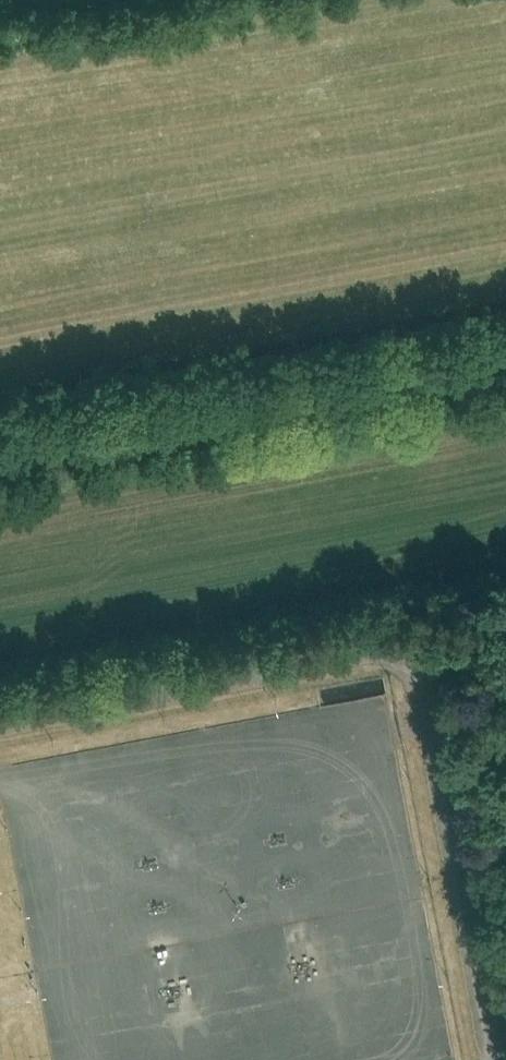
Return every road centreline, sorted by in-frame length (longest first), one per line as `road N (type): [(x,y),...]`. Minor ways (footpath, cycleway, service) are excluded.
road 1 (track): [(505,352),(0,453)]

